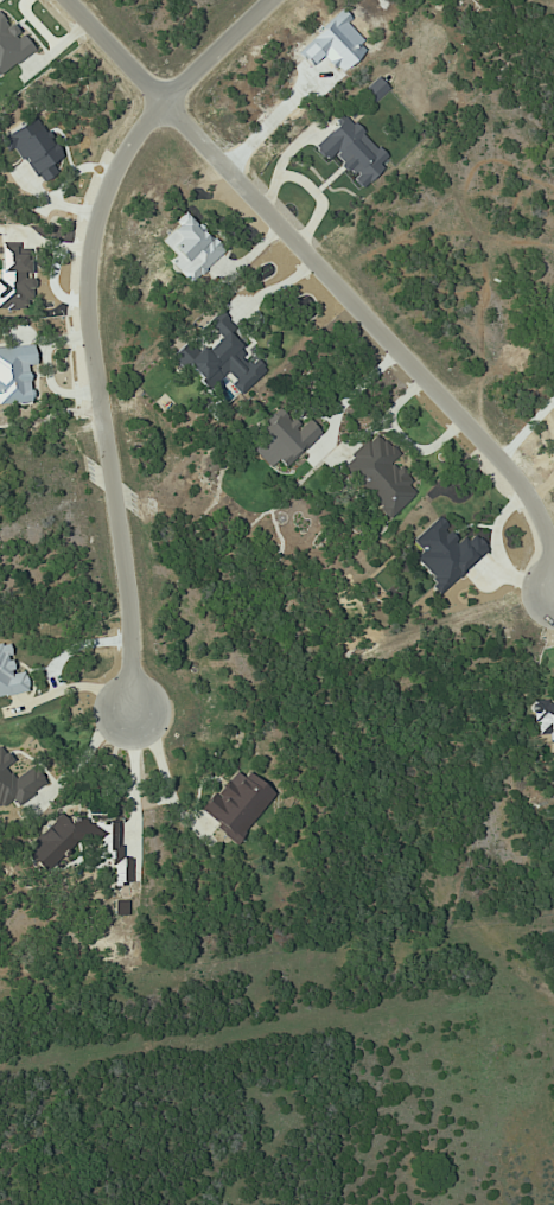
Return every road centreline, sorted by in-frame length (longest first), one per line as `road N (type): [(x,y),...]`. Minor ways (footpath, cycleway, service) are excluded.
road 1 (residential): [(271,0),(133,140),(107,183),(95,231),(88,343),(129,616),(133,712)]
road 2 (residential): [(66,0),(479,436),(534,505),(553,553)]

